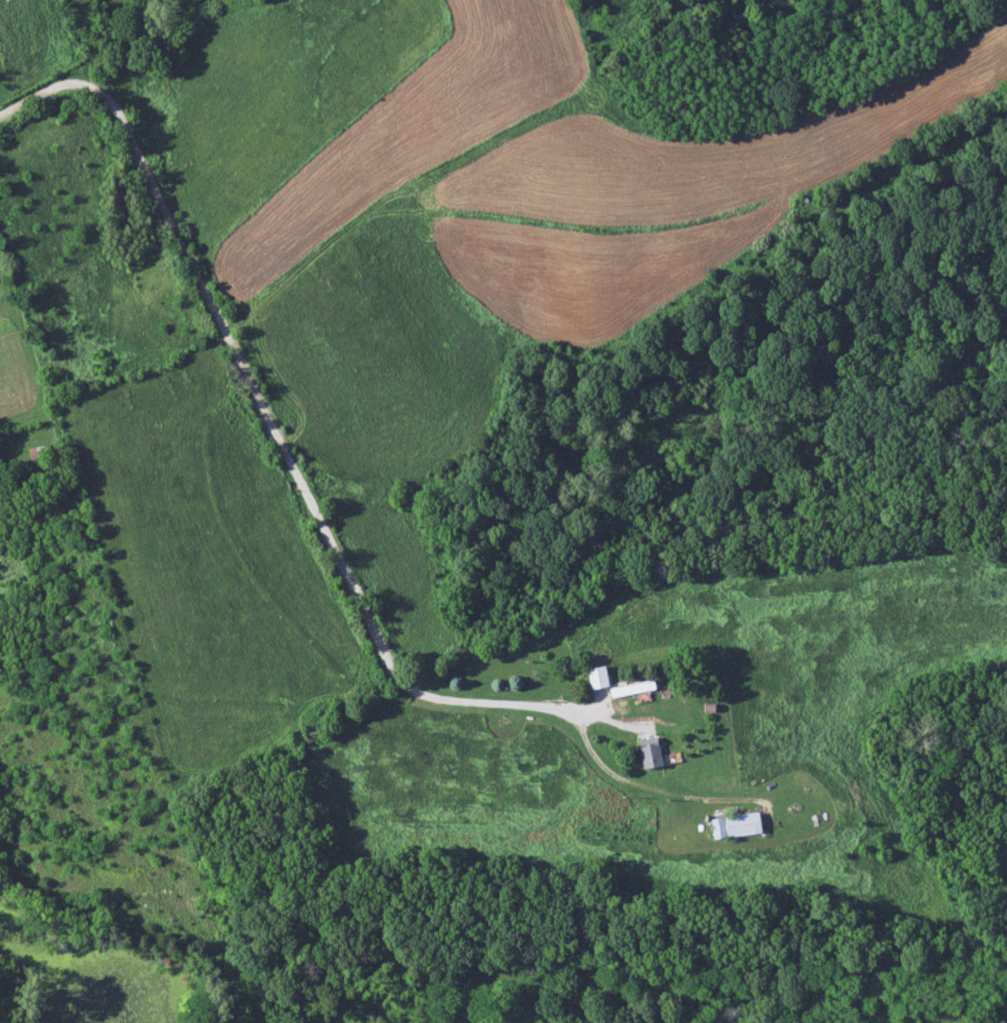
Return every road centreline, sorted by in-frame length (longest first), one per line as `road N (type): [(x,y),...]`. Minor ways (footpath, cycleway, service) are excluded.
road 1 (residential): [(570,706),(405,684),(106,99),(79,89)]

